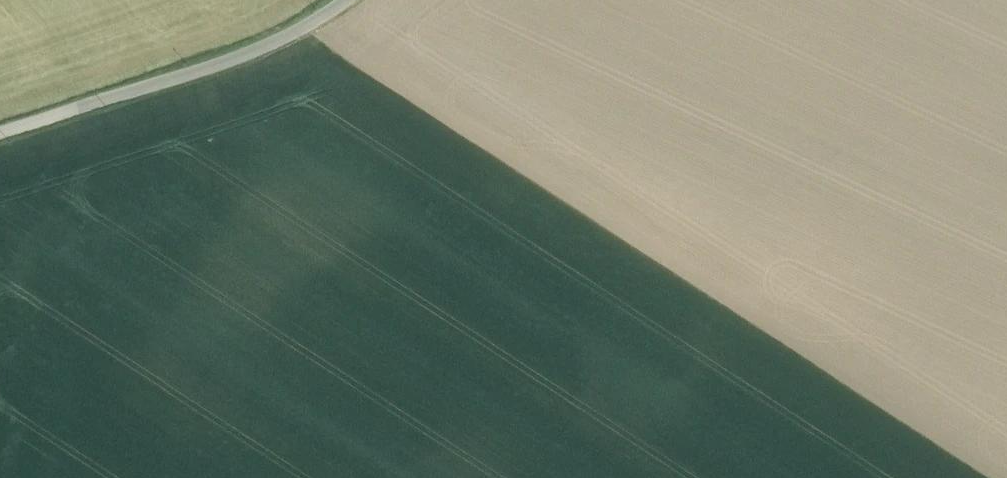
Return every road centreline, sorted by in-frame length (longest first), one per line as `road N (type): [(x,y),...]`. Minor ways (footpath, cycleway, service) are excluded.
road 1 (unclassified): [(0,136),(187,75),(344,0)]

